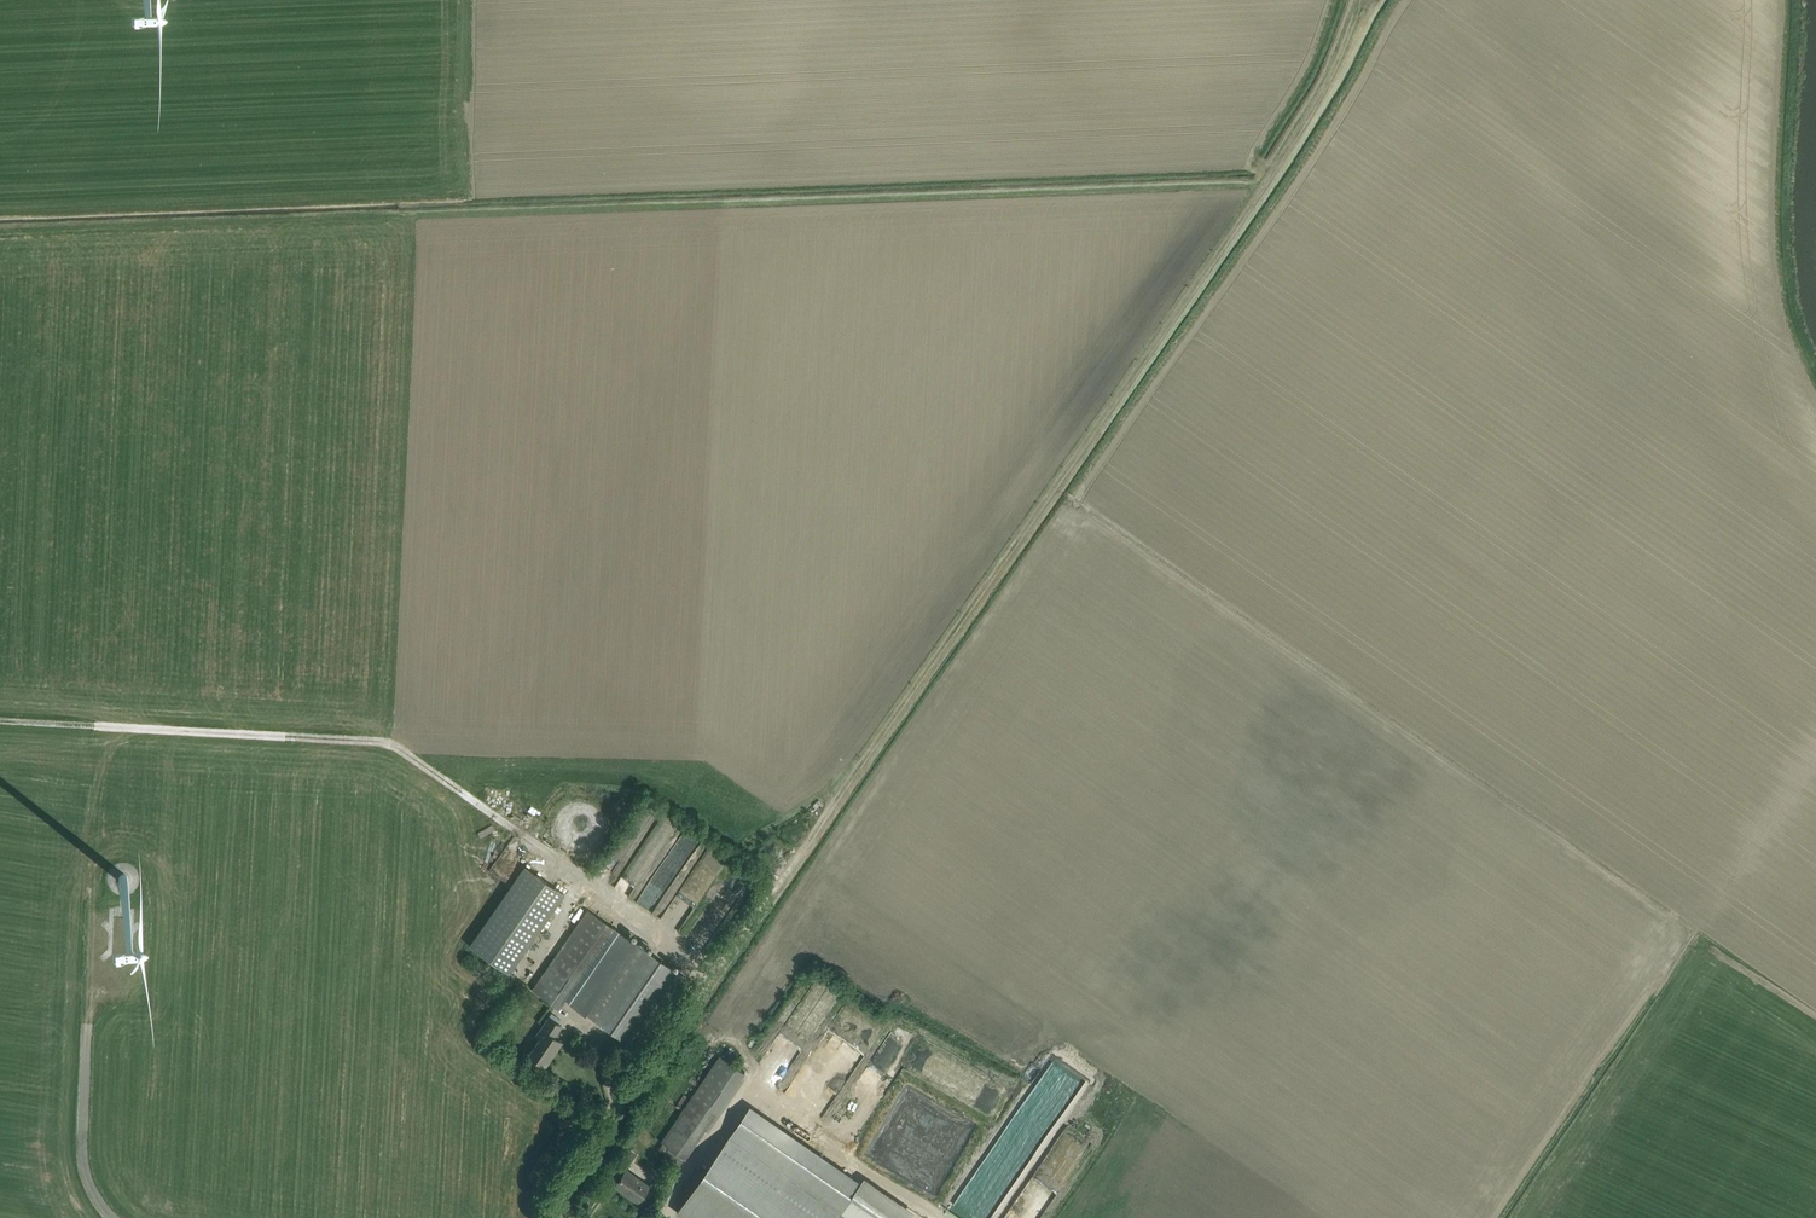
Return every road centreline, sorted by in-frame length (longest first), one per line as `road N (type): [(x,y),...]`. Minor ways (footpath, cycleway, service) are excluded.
road 1 (unclassified): [(559,1217),(555,1194),(927,660)]

